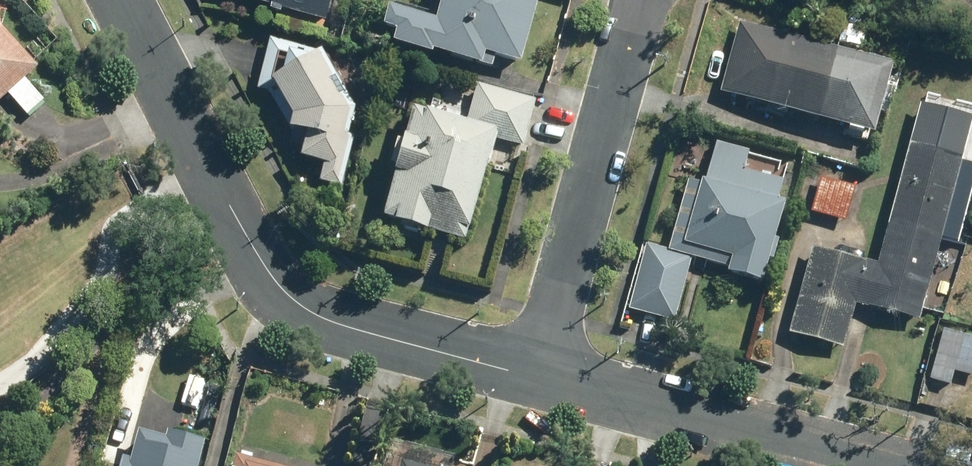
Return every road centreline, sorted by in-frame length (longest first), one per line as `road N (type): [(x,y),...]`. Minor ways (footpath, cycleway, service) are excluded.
road 1 (residential): [(540,375),(355,321),(283,273),(115,0)]
road 2 (residential): [(540,375),(643,0)]
road 3 (residential): [(882,465),(540,375)]

